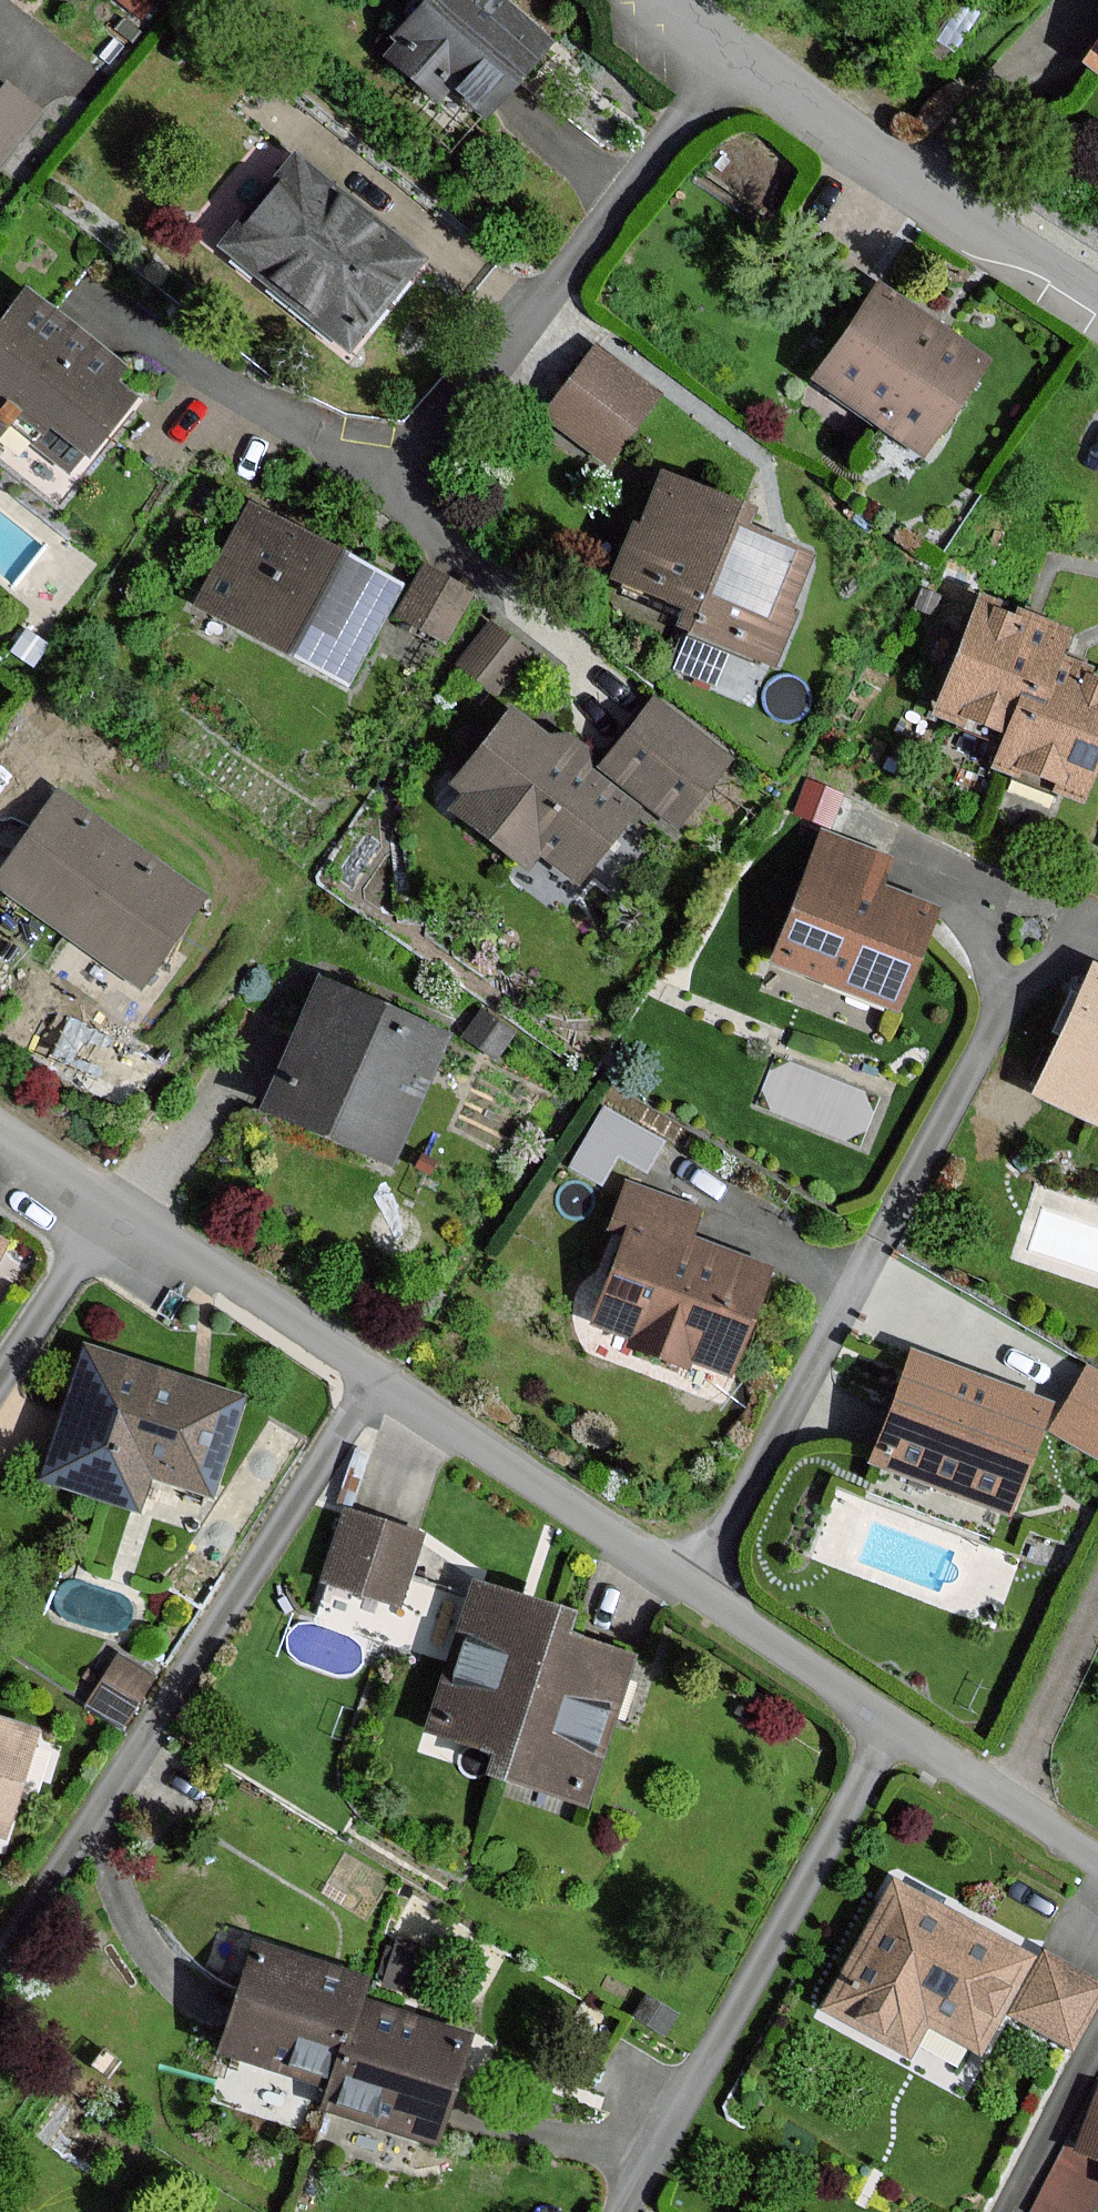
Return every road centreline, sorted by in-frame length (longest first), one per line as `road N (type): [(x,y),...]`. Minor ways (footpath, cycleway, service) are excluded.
road 1 (residential): [(889,1724),(375,1381),(131,1190)]
road 2 (residential): [(119,323),(385,481),(735,61)]
road 3 (residential): [(889,1724),(775,1940),(617,2211)]
road 4 (residential): [(1097,308),(735,61)]
road 5 (residential): [(1097,1864),(889,1724)]
road 6 (residential): [(131,1190),(0,1385)]
road 7 (residential): [(131,1190),(0,1107)]

